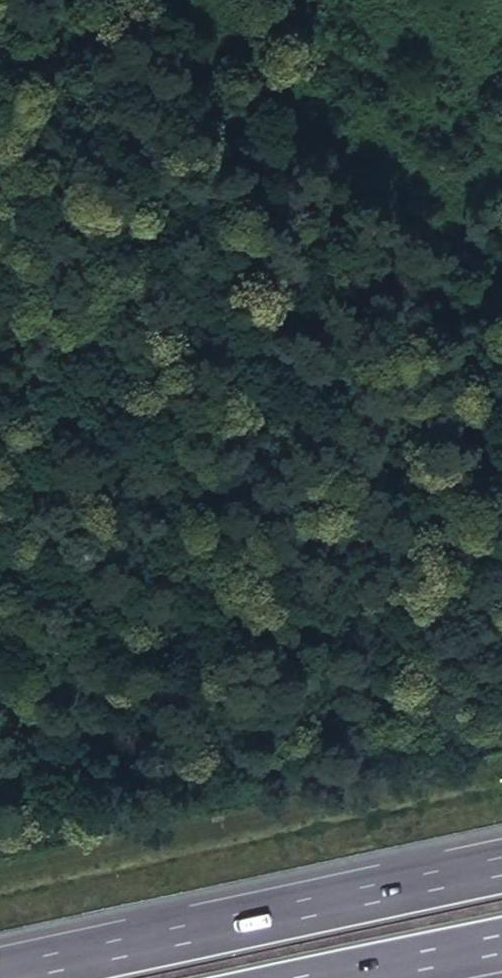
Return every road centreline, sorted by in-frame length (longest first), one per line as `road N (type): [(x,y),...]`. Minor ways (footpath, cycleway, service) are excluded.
road 1 (motorway): [(501,865),(0,973)]
road 2 (motorway): [(370,977),(501,951)]

